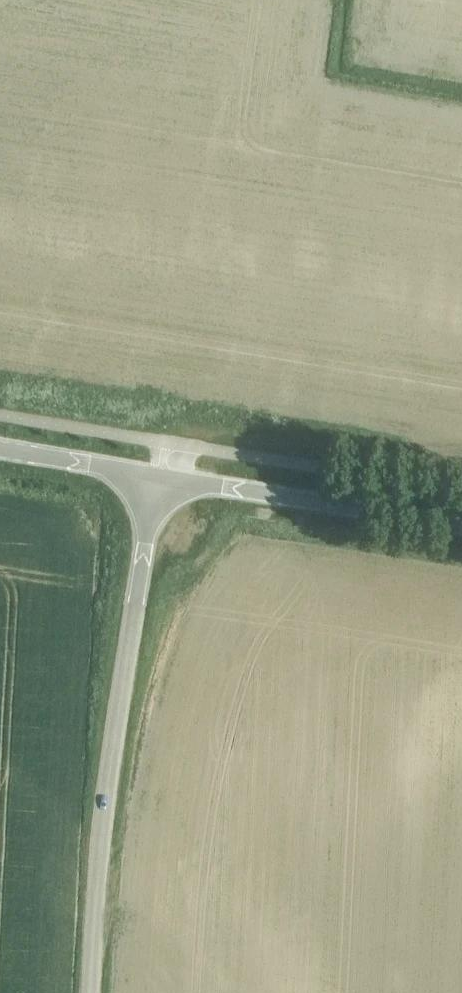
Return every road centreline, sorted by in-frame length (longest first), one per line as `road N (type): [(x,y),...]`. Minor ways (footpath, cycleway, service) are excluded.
road 1 (unclassified): [(91,992),(99,842),(156,475)]
road 2 (tertiary): [(156,475),(461,526)]
road 3 (track): [(156,475),(165,443),(194,429),(384,445)]
road 4 (tertiary): [(0,449),(156,475)]

